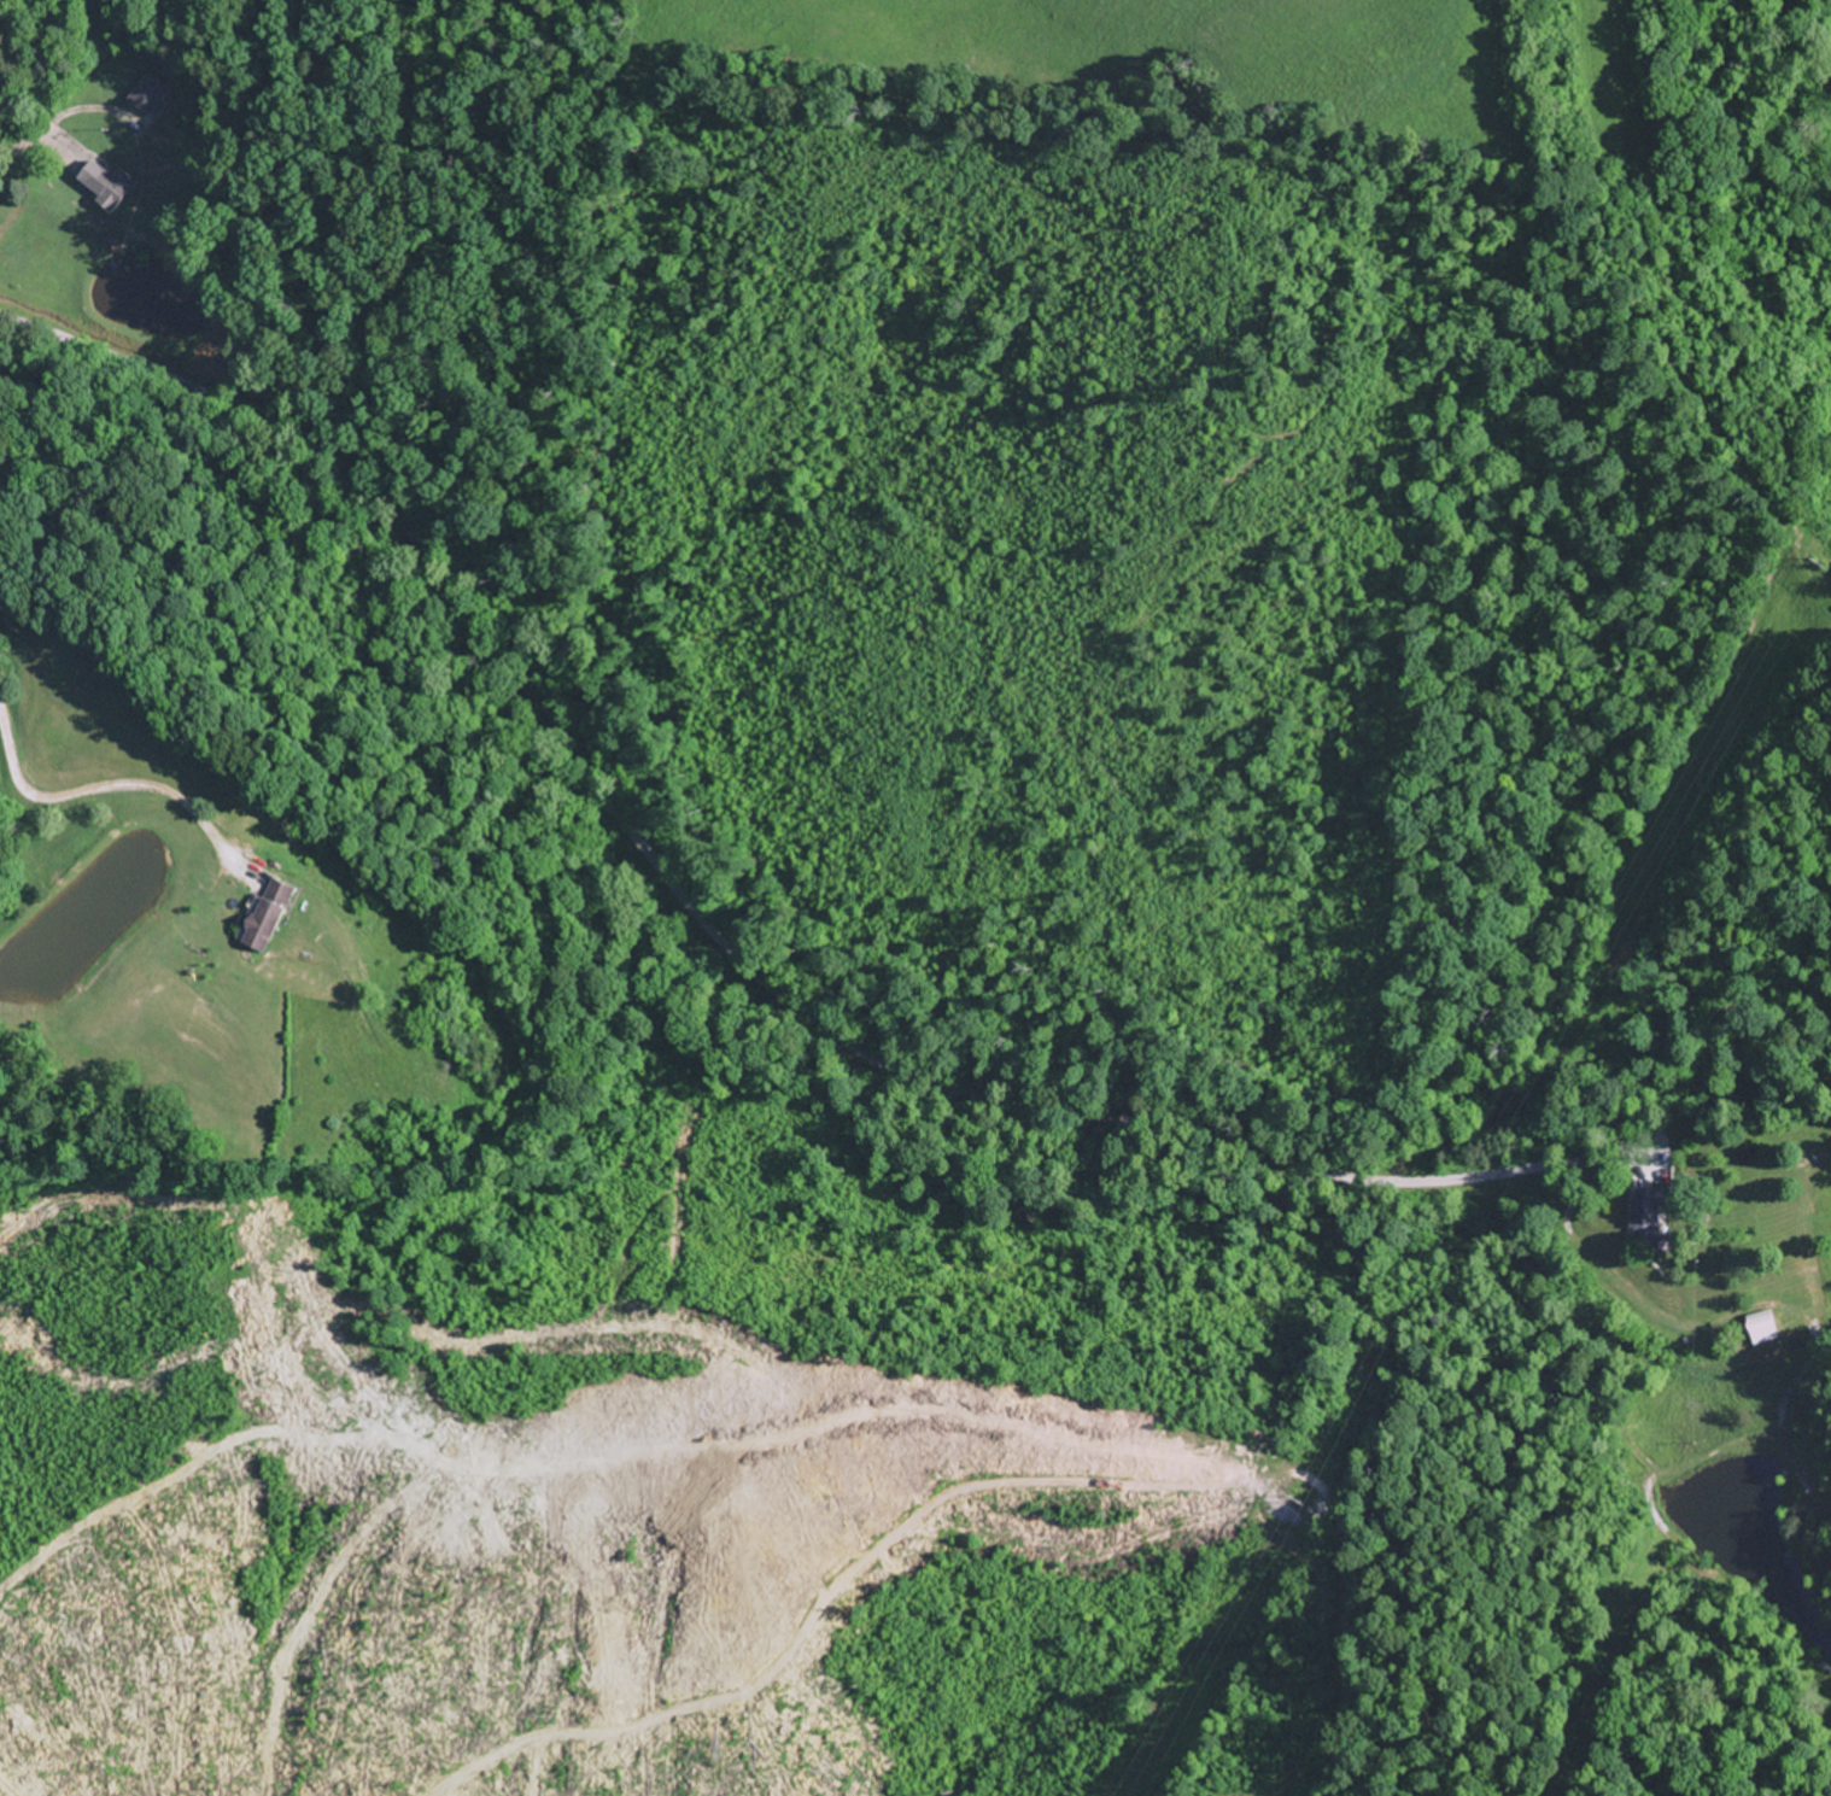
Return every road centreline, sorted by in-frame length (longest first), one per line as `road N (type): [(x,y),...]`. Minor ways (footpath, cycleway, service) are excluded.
road 1 (residential): [(1652,1156),(1384,1182),(1288,1160),(1205,1119),(1061,1118),(859,1058),(765,987),(680,895),(352,464),(187,384),(0,316)]

